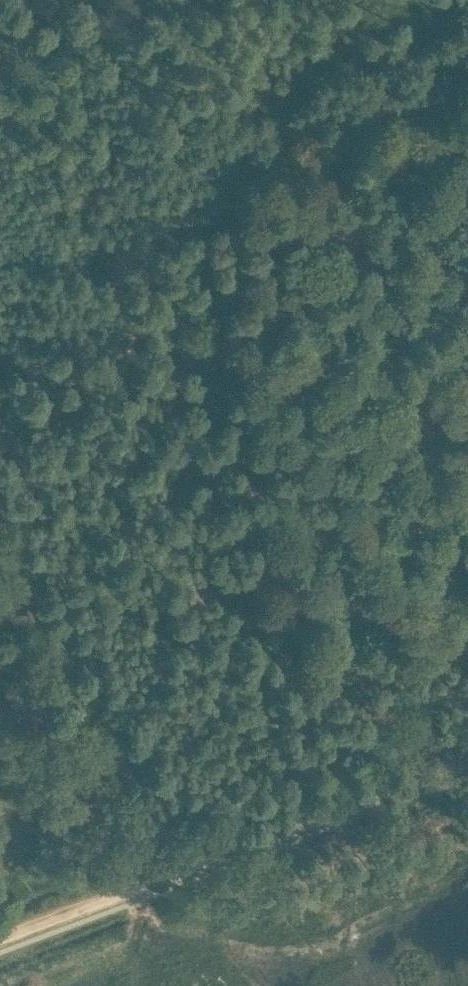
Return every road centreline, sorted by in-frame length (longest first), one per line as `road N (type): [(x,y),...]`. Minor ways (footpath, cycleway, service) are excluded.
road 1 (track): [(187,873),(158,832),(0,535)]
road 2 (track): [(467,764),(187,873)]
road 3 (track): [(187,873),(0,941)]

